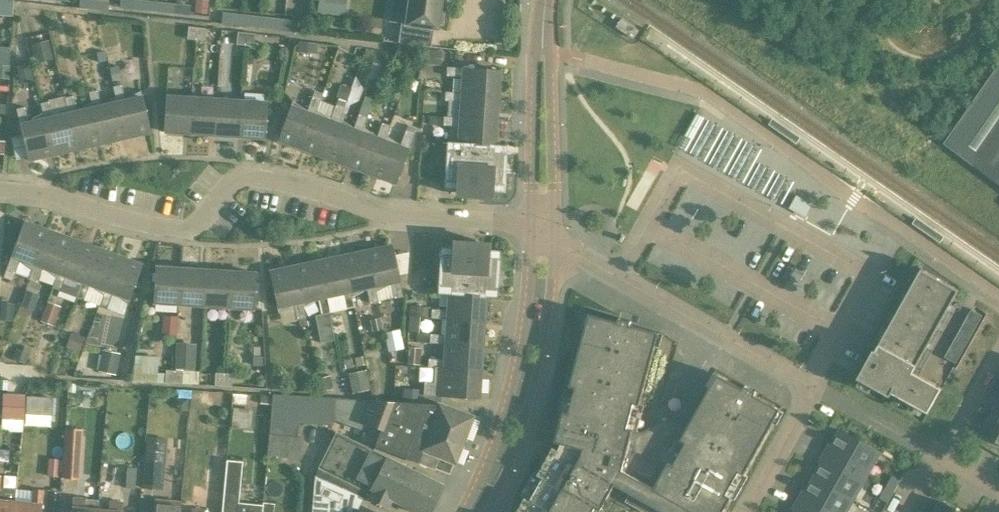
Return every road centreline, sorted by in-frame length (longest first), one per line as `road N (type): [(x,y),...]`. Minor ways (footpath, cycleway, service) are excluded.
road 1 (residential): [(532,223),(389,214),(252,176),(237,178),(197,225),(172,229),(0,188)]
road 2 (tertiary): [(532,223),(522,344),(499,430),(465,511)]
road 3 (residential): [(809,385),(553,234)]
road 4 (tertiary): [(489,511),(535,374),(553,234)]
road 5 (tertiary): [(553,234),(544,17)]
road 6 (tertiary): [(544,17),(532,223)]
road 7 (residential): [(809,385),(809,399),(745,511)]
road 8 (residential): [(998,354),(939,461)]

